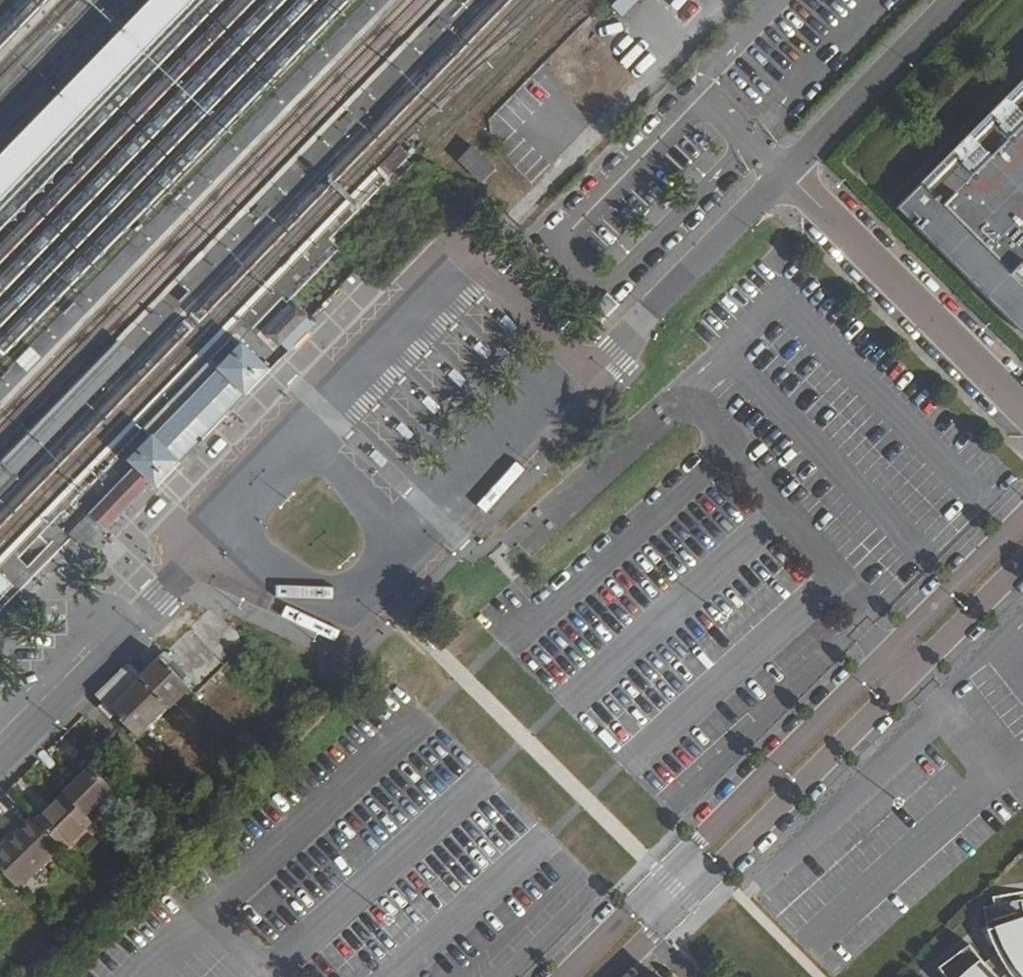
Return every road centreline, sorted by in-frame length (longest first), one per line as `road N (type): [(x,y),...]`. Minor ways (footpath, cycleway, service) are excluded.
road 1 (tertiary): [(1022,520),(566,976)]
road 2 (tertiary): [(607,976),(1022,564)]
road 3 (tertiary): [(1022,409),(785,173)]
road 4 (tertiary): [(955,0),(785,173)]
road 5 (unclassified): [(0,759),(123,634)]

